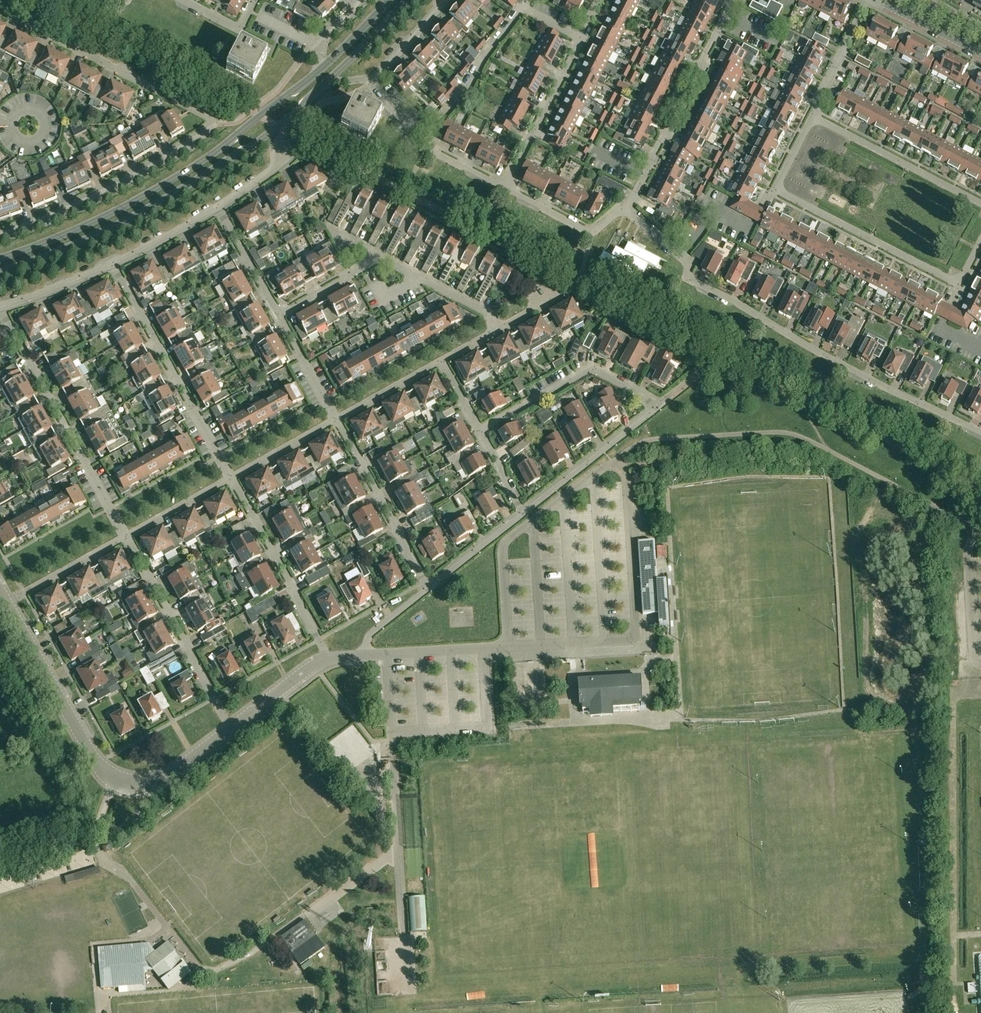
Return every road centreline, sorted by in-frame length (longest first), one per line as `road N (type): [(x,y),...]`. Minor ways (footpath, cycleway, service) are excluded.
road 1 (residential): [(0,235),(120,184),(212,122),(0,8)]
road 2 (unclassified): [(366,655),(508,646),(503,543),(620,456)]
road 3 (tertiary): [(0,272),(171,195),(259,141),(325,83)]
road 4 (tertiary): [(320,70),(164,184),(0,258)]
road 5 (residential): [(980,431),(688,279),(682,255)]
road 6 (residential): [(126,537),(0,308)]
road 7 (residential): [(233,478),(113,263)]
road 8 (residential): [(626,204),(705,72),(703,58),(734,0)]
road 9 (residential): [(231,730),(126,537)]
road 10 (residential): [(479,428),(583,364),(630,384),(658,406)]
road 11 (unclassified): [(113,781),(8,602)]
road 12 (residential): [(959,284),(775,189)]
road 13 (residential): [(506,185),(598,0)]
road 14 (residential): [(328,657),(233,478)]
road 15 (residential): [(429,587),(337,418)]
road 16 (residential): [(980,203),(814,112)]
road 17 (residential): [(524,513),(658,406)]
road 18 (residential): [(626,204),(591,233),(506,185)]
road 19 (residential): [(500,328),(379,258)]
road 20 (unclassified): [(980,533),(969,550),(974,656),(980,664)]
road 21 (residential): [(682,255),(713,213),(750,225),(775,189)]
road 22 (residential): [(8,602),(126,537)]
road 23 (residential): [(279,315),(218,206)]
road 24 (residential): [(814,112),(868,0)]
road 25 (residential): [(126,537),(233,478)]
road 26 (unclassified): [(231,730),(328,657)]
road 27 (residential): [(0,307),(113,263)]
road 28 (residential): [(873,0),(980,55)]
road 29 (residential): [(233,478),(337,418)]

